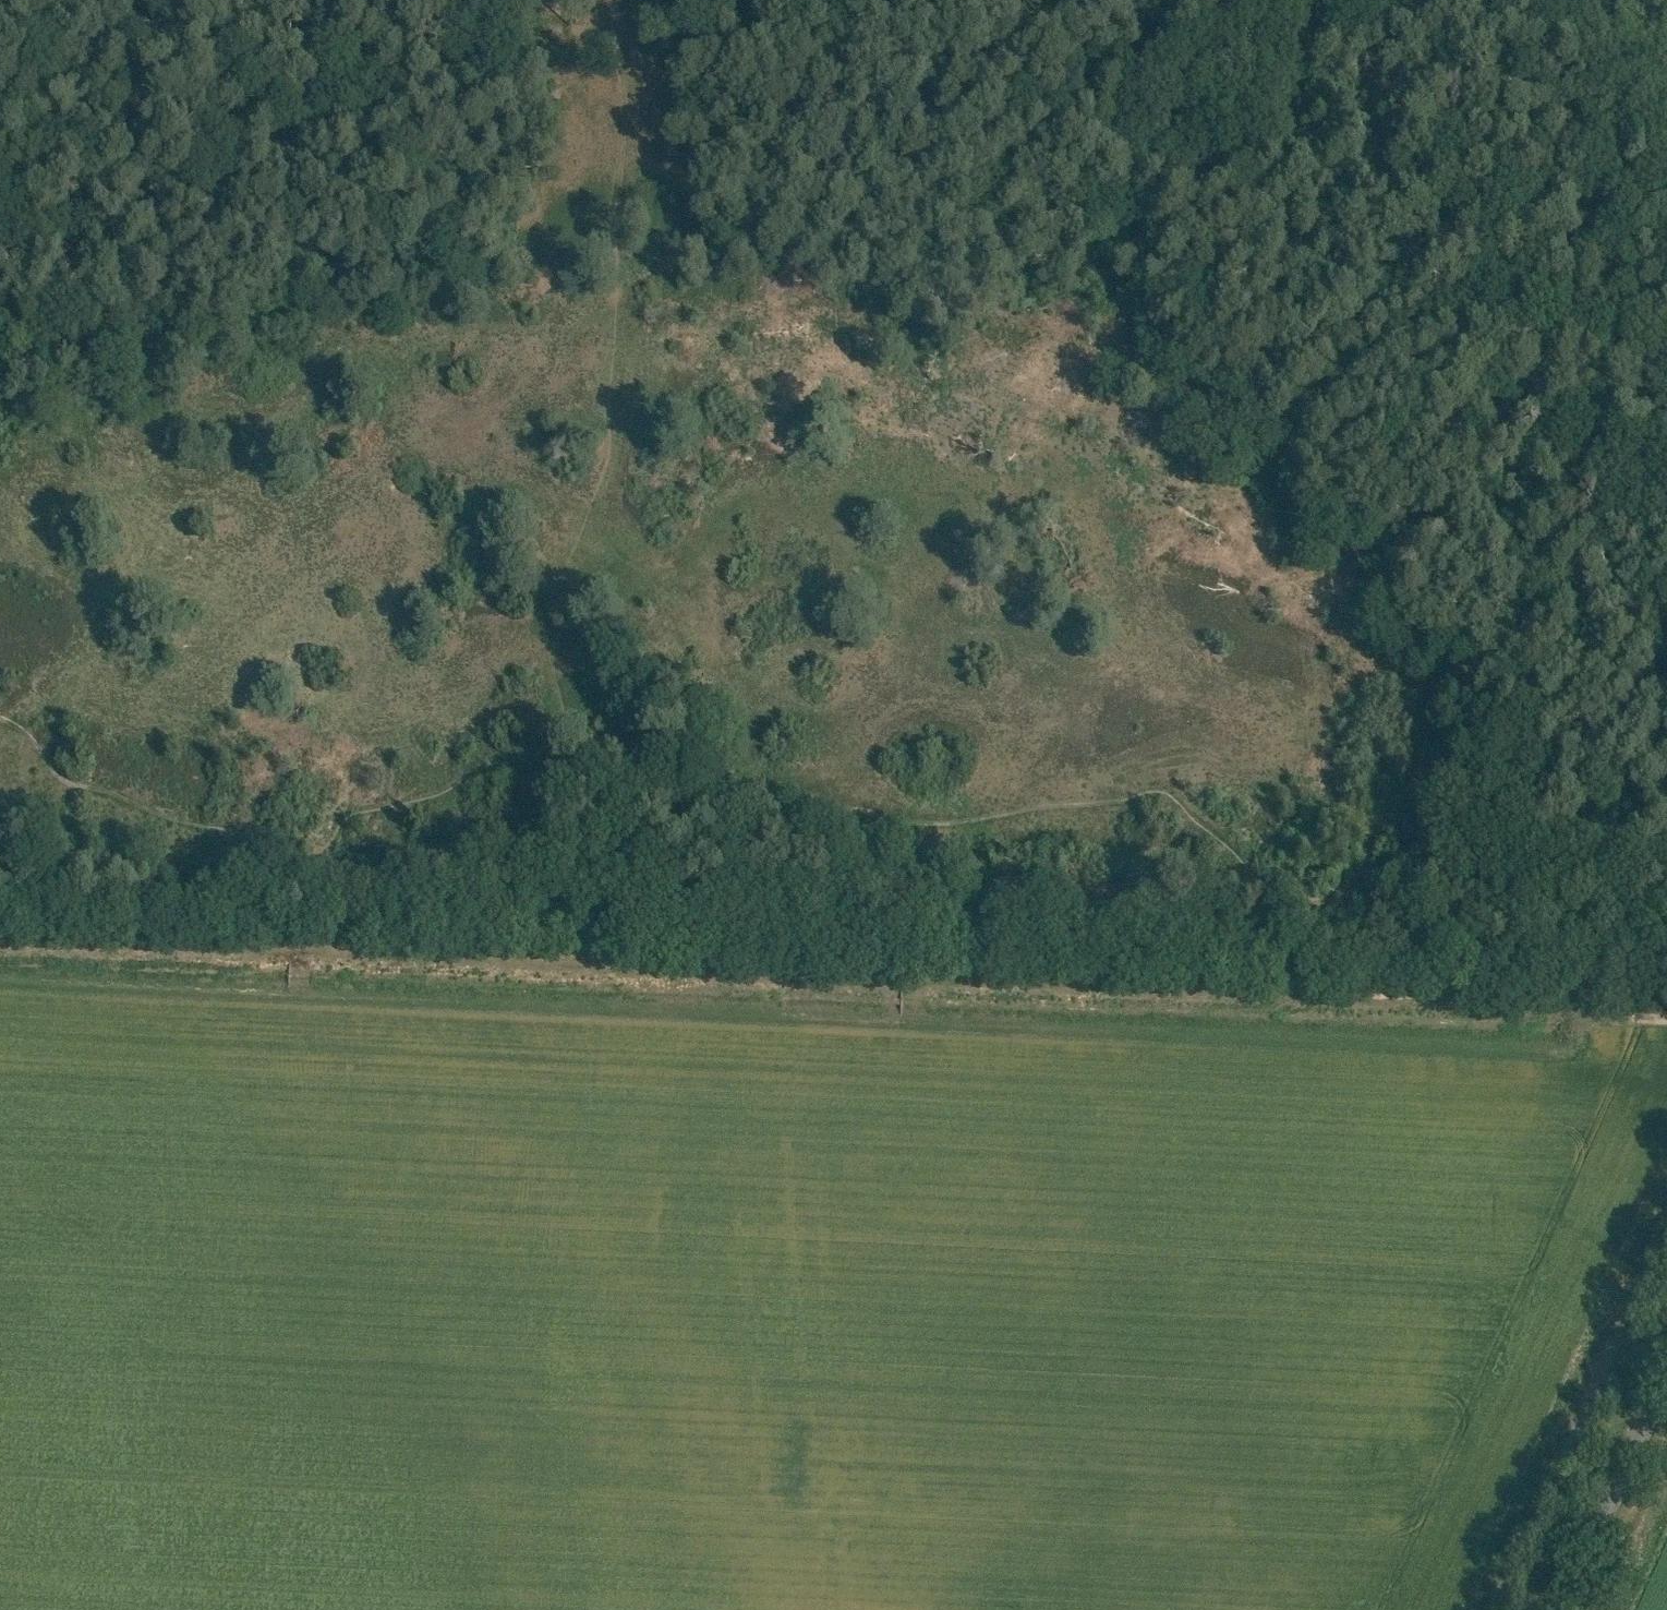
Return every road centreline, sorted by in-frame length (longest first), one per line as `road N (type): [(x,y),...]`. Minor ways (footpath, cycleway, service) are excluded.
road 1 (track): [(1666,1013),(0,943)]
road 2 (tertiary): [(1557,1609),(1666,1364)]

